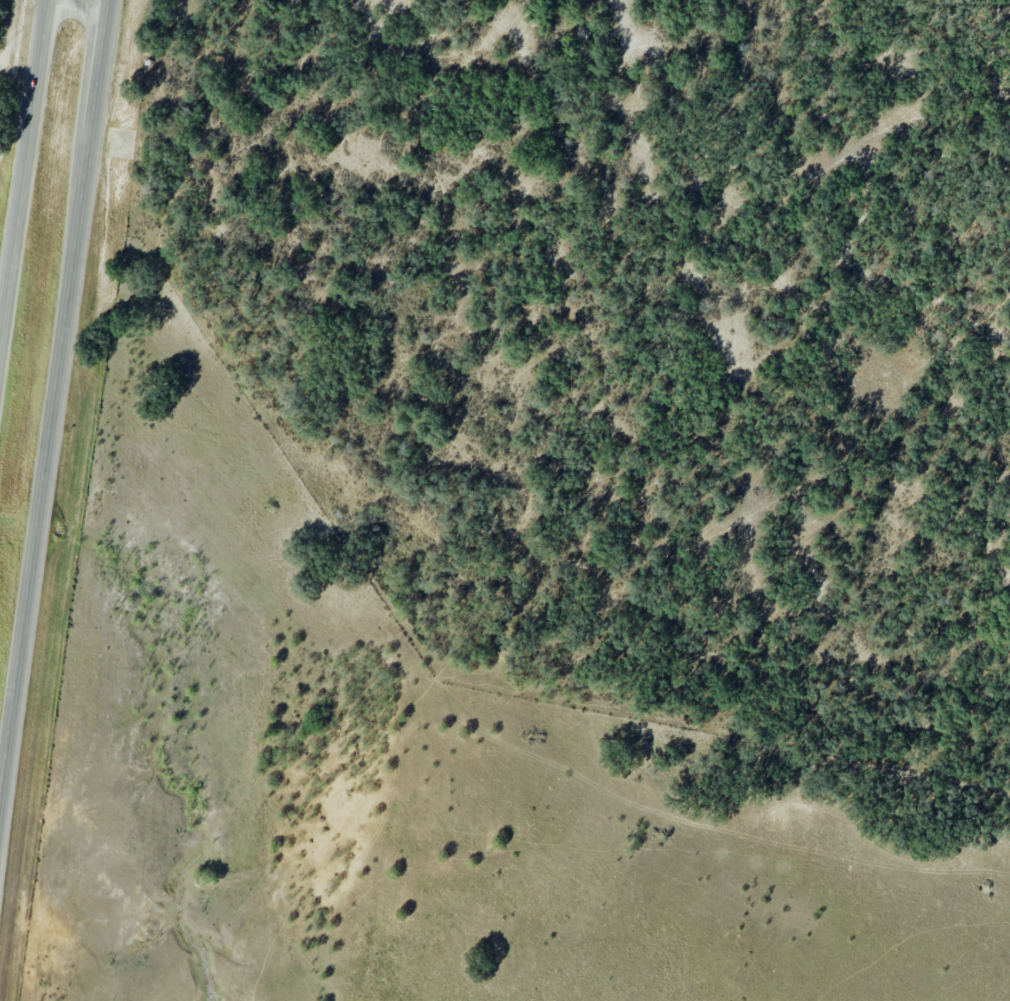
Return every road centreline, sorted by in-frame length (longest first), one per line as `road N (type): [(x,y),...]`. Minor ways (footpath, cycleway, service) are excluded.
road 1 (primary): [(0,829),(111,0)]
road 2 (primary): [(49,0),(0,366)]

